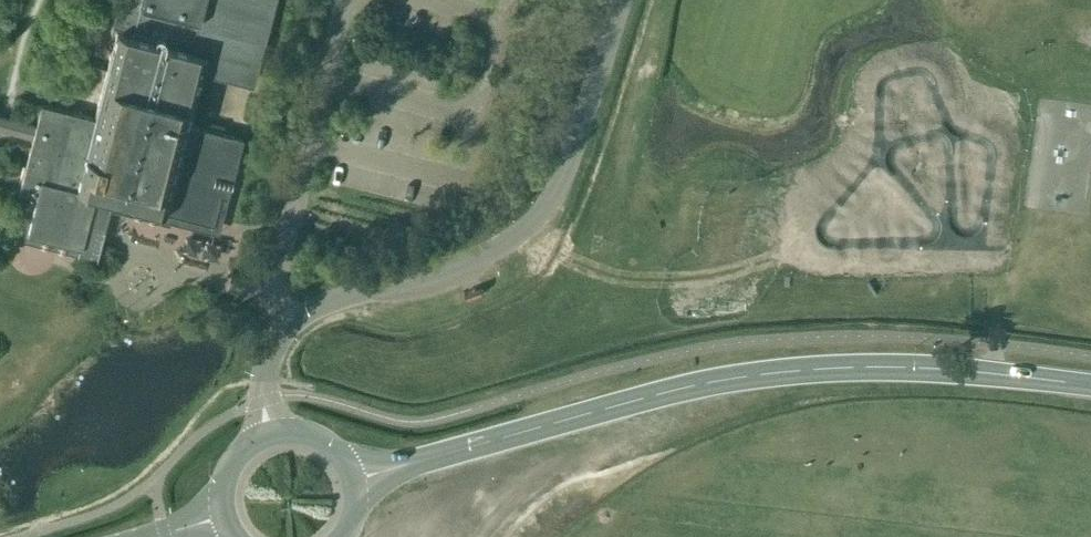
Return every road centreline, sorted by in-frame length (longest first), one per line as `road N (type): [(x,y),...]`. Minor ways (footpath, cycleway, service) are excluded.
road 1 (secondary): [(1090,389),(813,372),(720,385),(353,480)]
road 2 (residential): [(272,433),(269,367),(281,331),(339,297),(500,245),(556,193),(621,0)]

